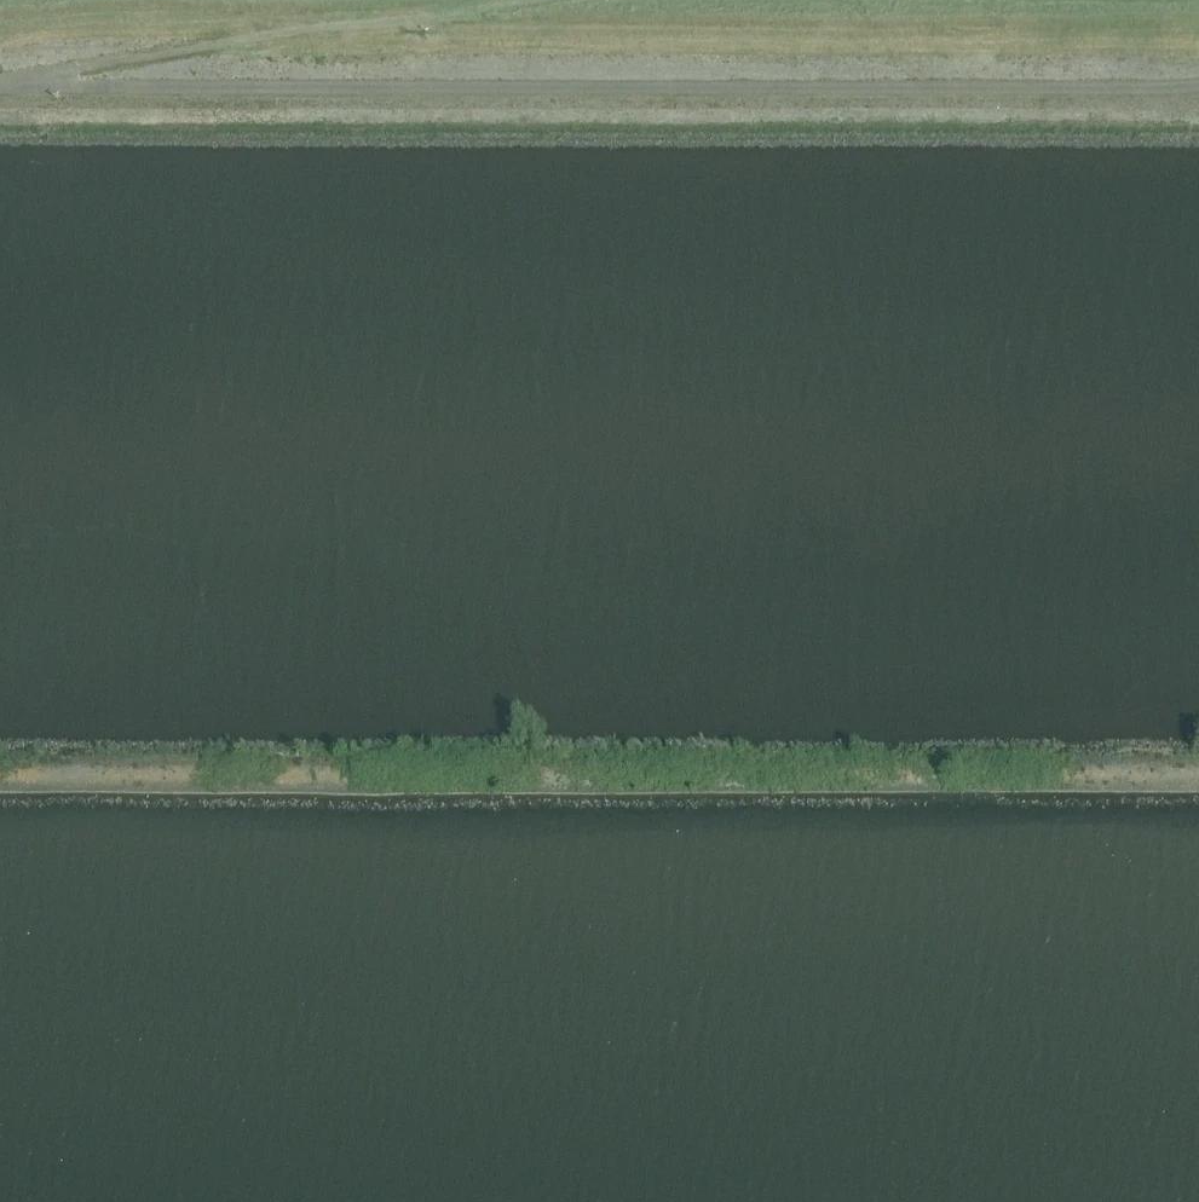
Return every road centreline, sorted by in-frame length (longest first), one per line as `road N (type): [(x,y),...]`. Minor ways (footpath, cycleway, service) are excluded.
road 1 (unclassified): [(1198,84),(0,86)]

